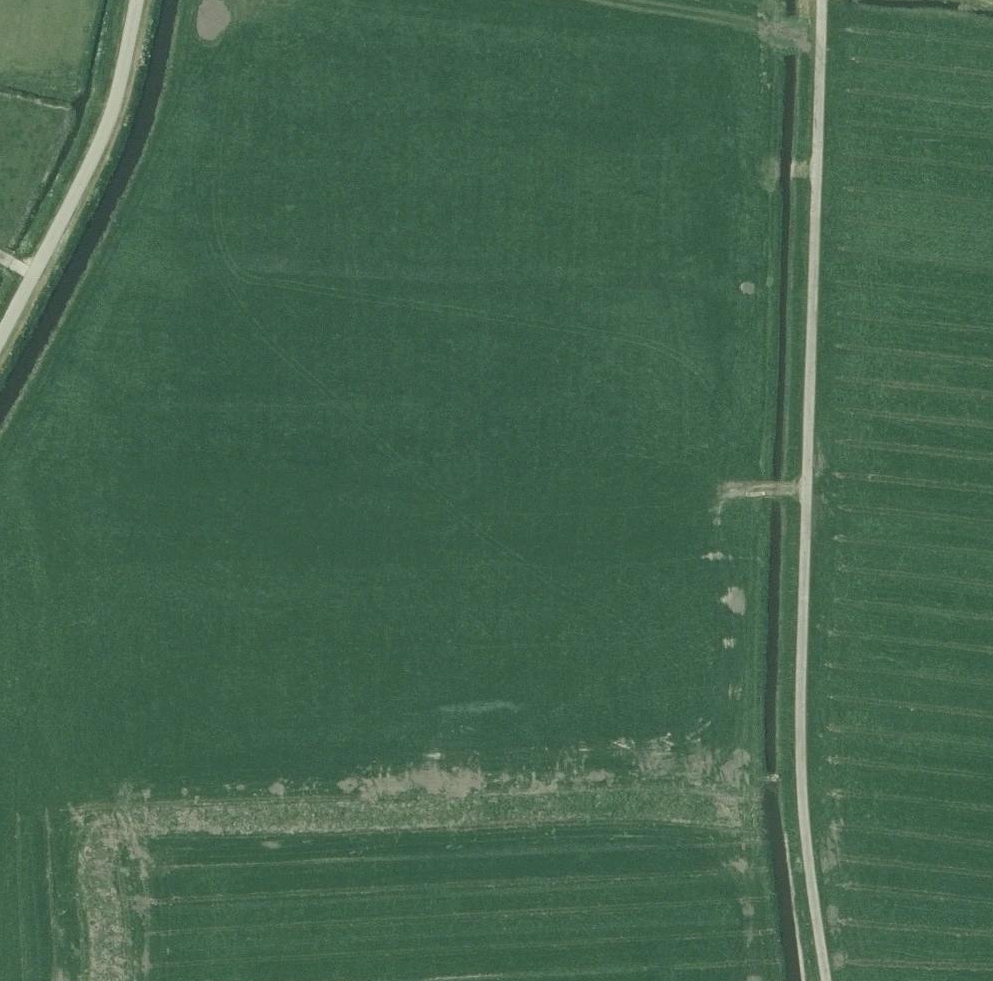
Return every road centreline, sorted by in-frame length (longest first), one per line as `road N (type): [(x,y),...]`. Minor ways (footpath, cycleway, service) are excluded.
road 1 (track): [(827,980),(800,773),(823,0)]
road 2 (unclassified): [(138,0),(115,111),(0,338)]

